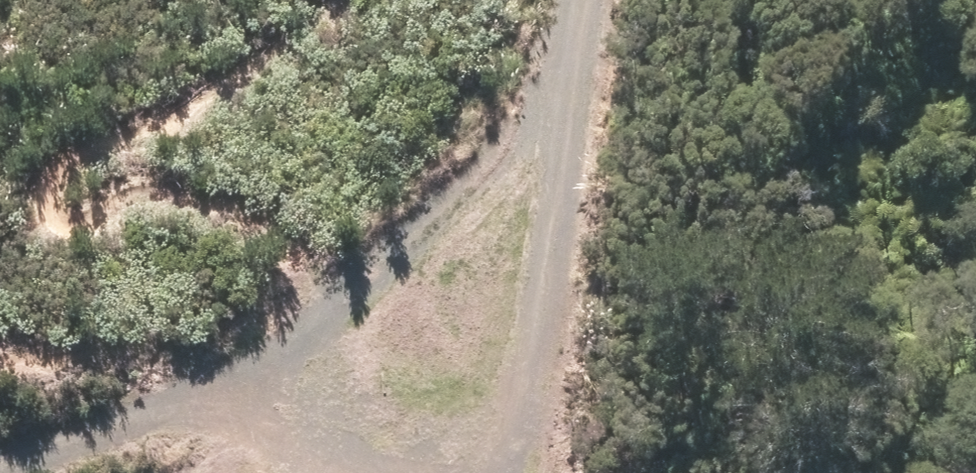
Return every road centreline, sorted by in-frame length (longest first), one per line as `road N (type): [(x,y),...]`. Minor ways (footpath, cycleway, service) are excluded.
road 1 (track): [(221,377),(437,206),(528,89),(571,19)]
road 2 (track): [(571,19),(504,472)]
road 3 (track): [(0,456),(221,377)]

